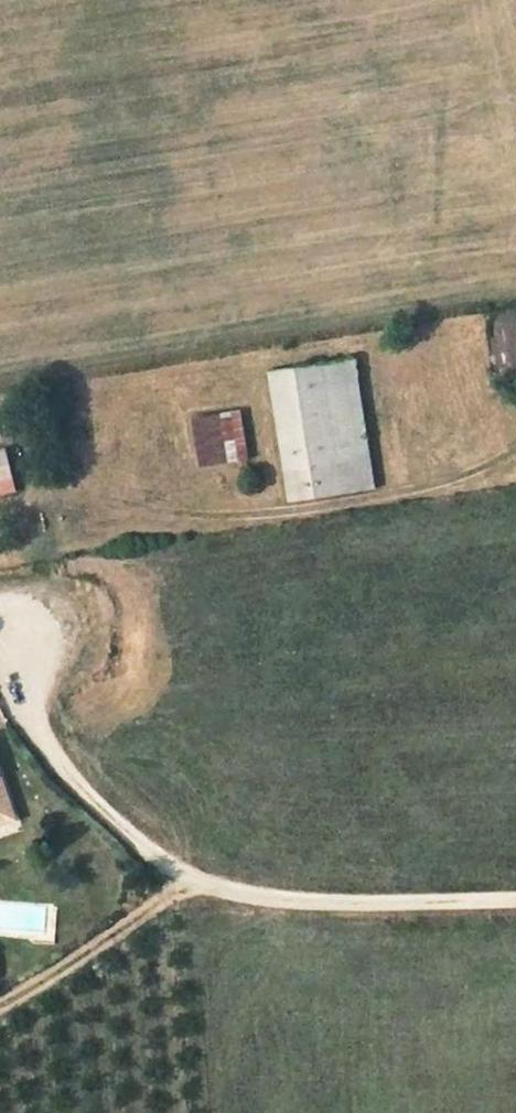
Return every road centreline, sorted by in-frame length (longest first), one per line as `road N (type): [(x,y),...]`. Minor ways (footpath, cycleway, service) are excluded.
road 1 (track): [(0,667),(46,749),(145,857),(211,901),(515,904)]

